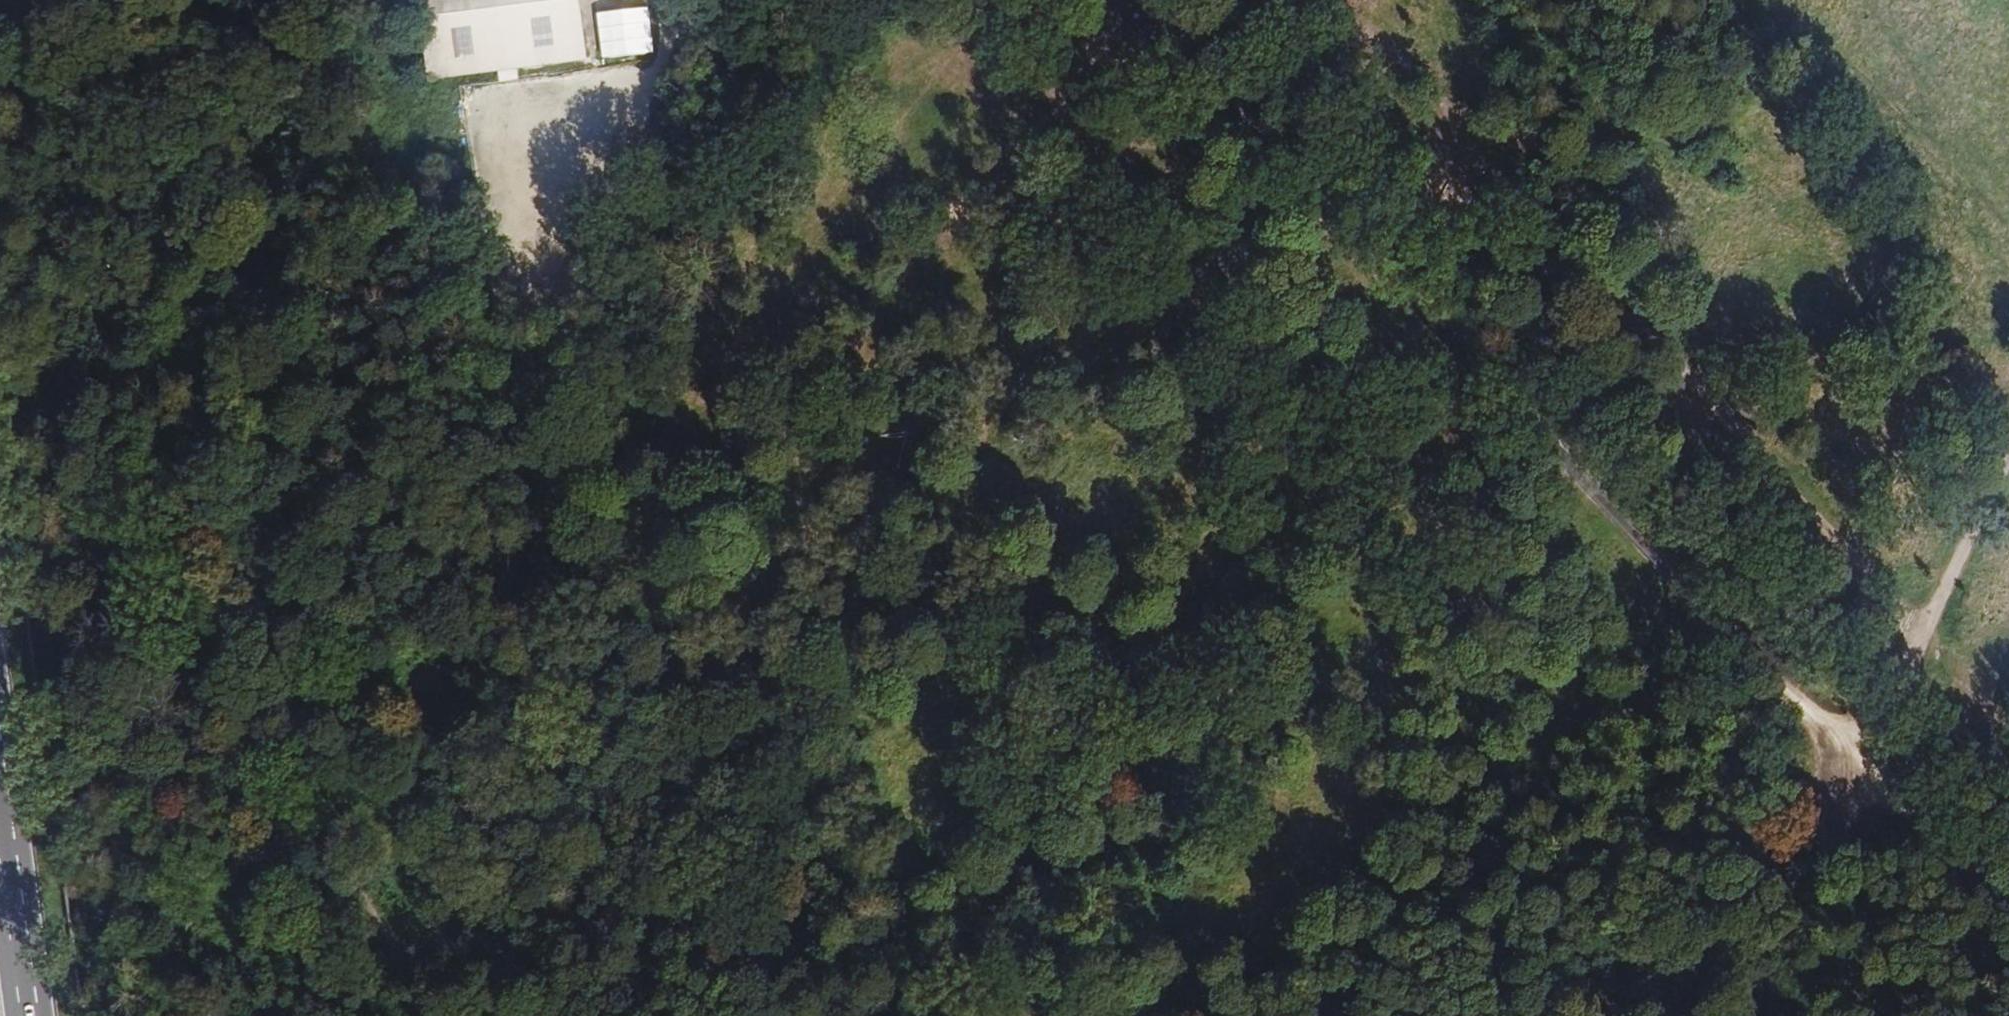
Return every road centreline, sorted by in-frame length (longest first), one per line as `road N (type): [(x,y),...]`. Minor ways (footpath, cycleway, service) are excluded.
road 1 (track): [(1849,759),(1126,0)]
road 2 (track): [(1849,759),(1538,1015)]
road 3 (track): [(1849,759),(2008,454)]
road 4 (primary): [(34,1015),(0,771)]
road 5 (track): [(2008,890),(1849,759)]

